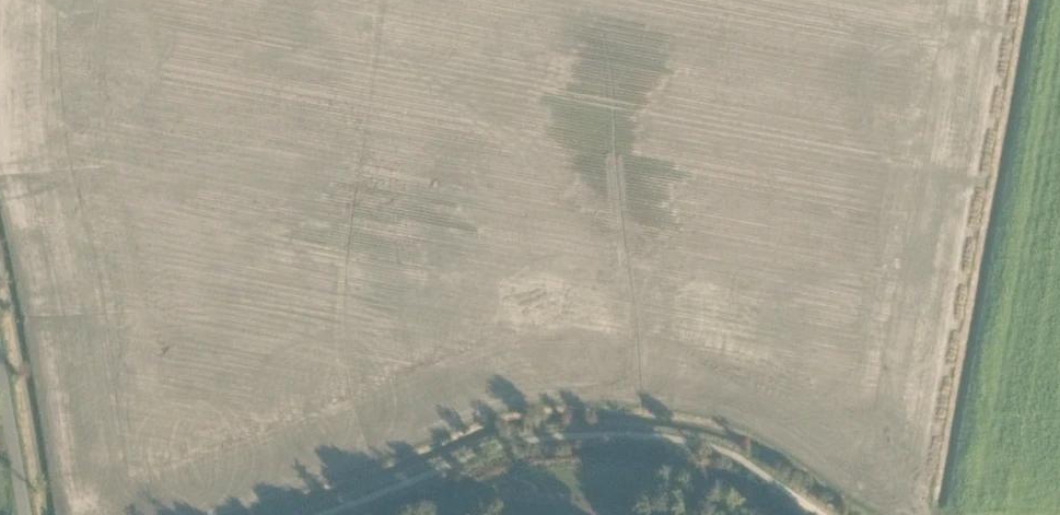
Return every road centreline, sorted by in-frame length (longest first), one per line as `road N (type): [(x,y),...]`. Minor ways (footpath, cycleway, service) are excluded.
road 1 (track): [(434,514),(515,494),(624,514)]
road 2 (unclassified): [(24,514),(0,370)]

